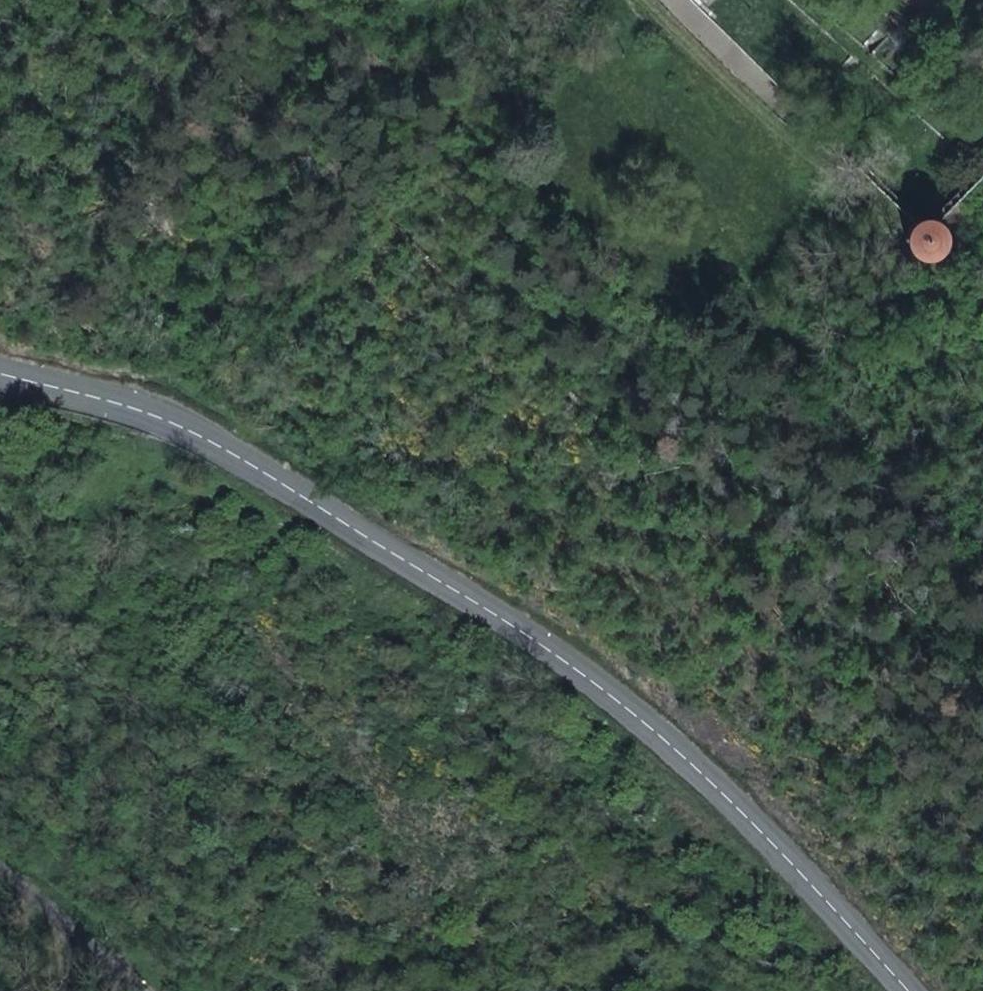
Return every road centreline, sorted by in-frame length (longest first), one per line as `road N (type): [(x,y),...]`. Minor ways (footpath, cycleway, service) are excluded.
road 1 (secondary): [(0,373),(201,434),(585,673),(778,849),(908,990)]
road 2 (residential): [(0,866),(154,990)]

